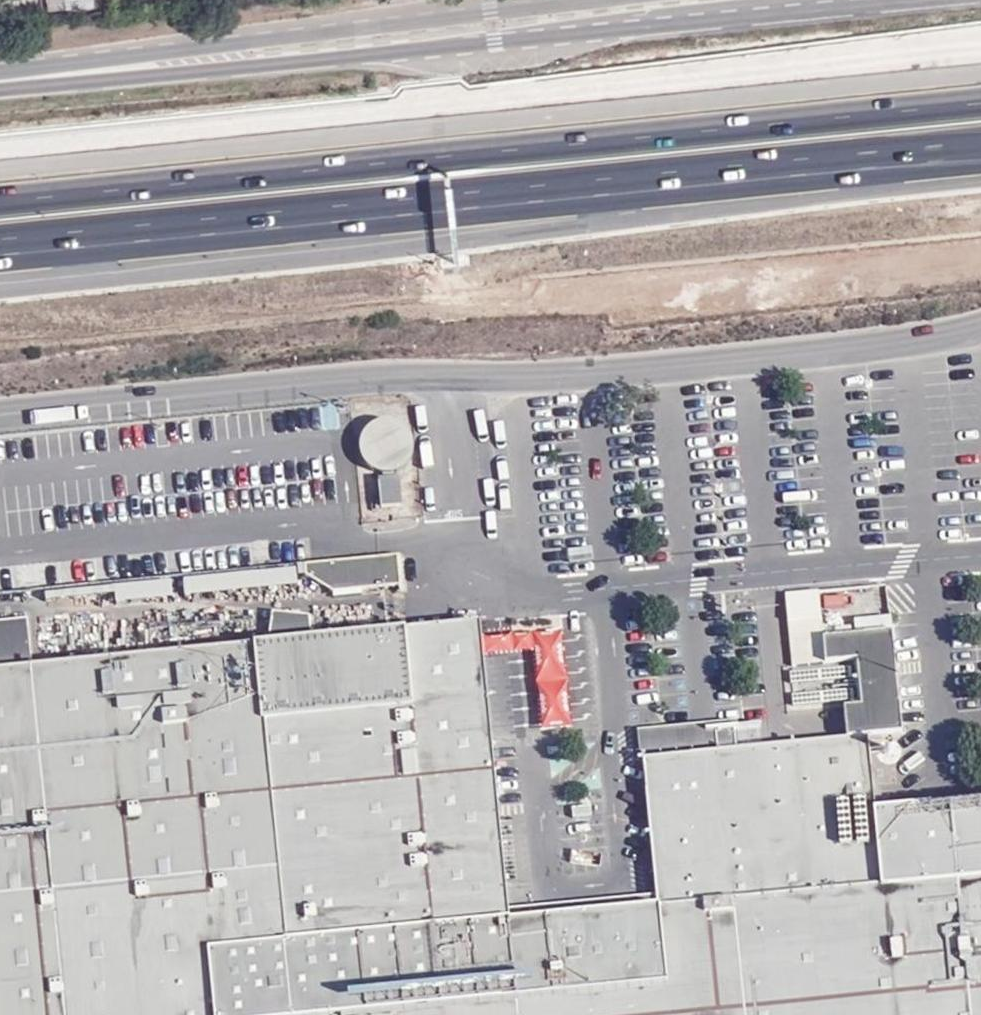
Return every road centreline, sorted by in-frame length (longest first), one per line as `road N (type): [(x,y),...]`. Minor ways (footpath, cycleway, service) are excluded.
road 1 (motorway): [(980,71),(0,174)]
road 2 (unclassified): [(0,411),(349,375),(516,376),(679,363),(980,324)]
road 3 (motorway): [(0,245),(980,149)]
road 4 (primary): [(0,90),(912,0)]
road 5 (primary): [(596,0),(0,67)]

